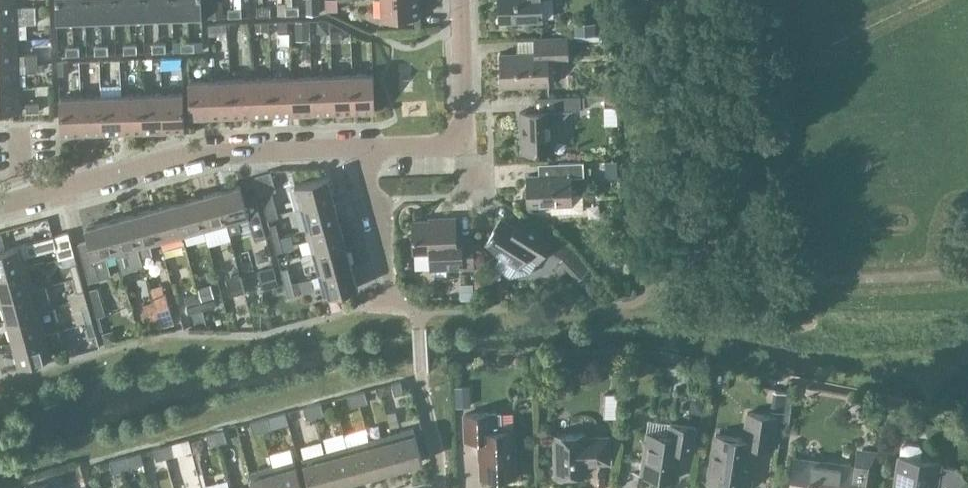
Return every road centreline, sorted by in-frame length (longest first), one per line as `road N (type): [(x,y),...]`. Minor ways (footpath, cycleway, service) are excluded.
road 1 (residential): [(0,204),(185,154),(368,148)]
road 2 (residential): [(368,148),(464,144),(460,0)]
road 3 (residential): [(390,299),(368,148)]

